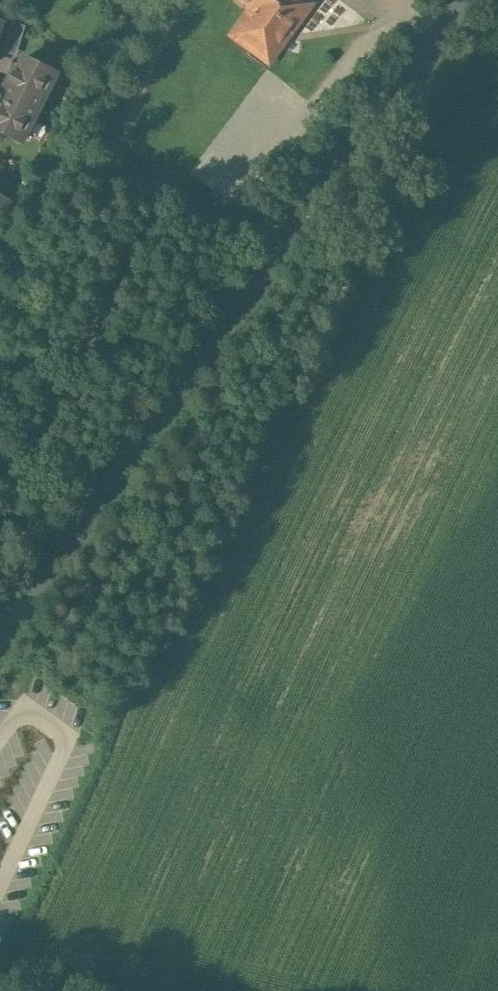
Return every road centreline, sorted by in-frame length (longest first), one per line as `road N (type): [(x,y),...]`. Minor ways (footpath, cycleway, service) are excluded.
road 1 (unclassified): [(0,633),(464,0)]

